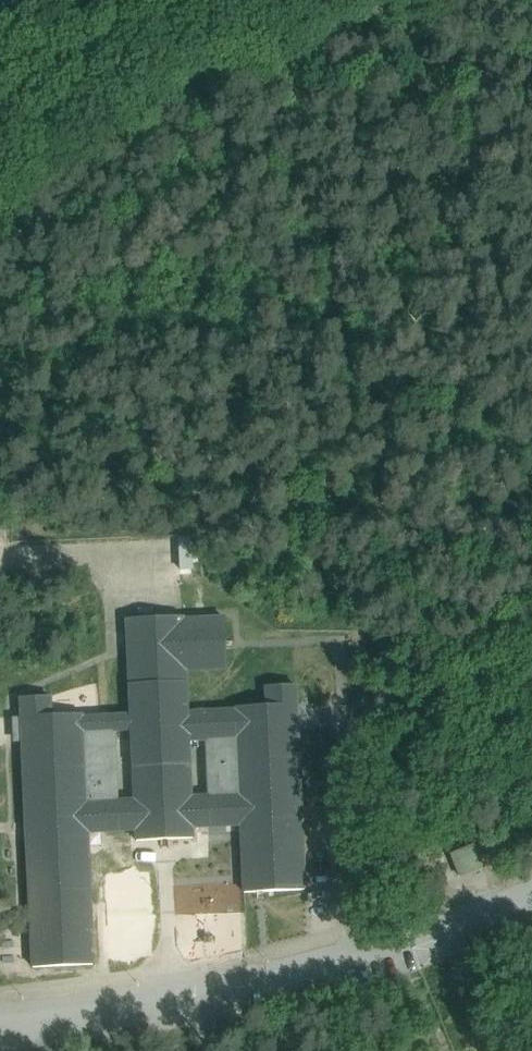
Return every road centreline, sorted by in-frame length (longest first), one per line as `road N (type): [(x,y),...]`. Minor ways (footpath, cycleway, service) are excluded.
road 1 (residential): [(0,1023),(249,990),(382,958),(531,907)]

